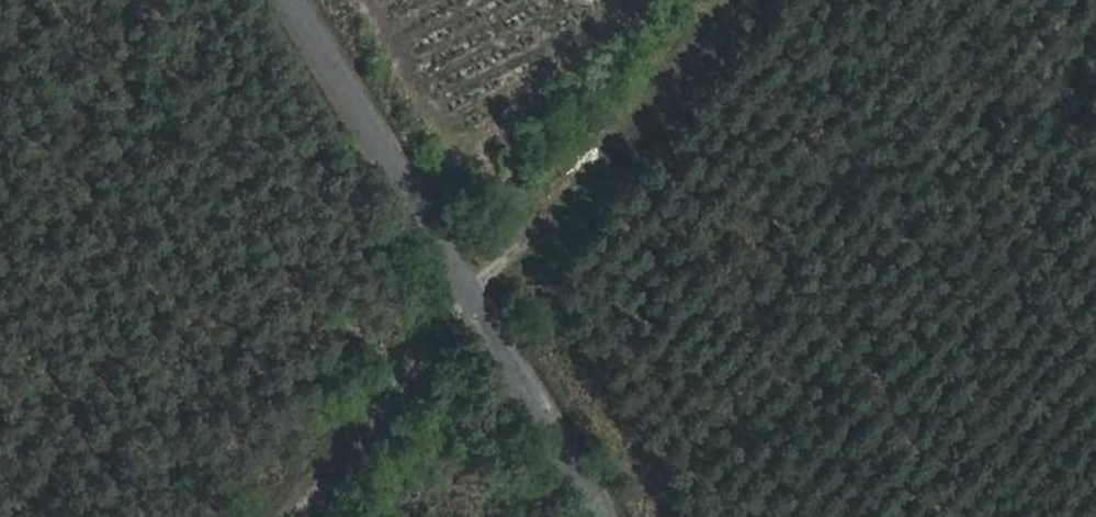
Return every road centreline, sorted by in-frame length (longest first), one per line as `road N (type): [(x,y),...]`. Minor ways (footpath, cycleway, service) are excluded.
road 1 (track): [(293,516),(740,0)]
road 2 (unclassified): [(305,0),(491,285),(628,516)]

